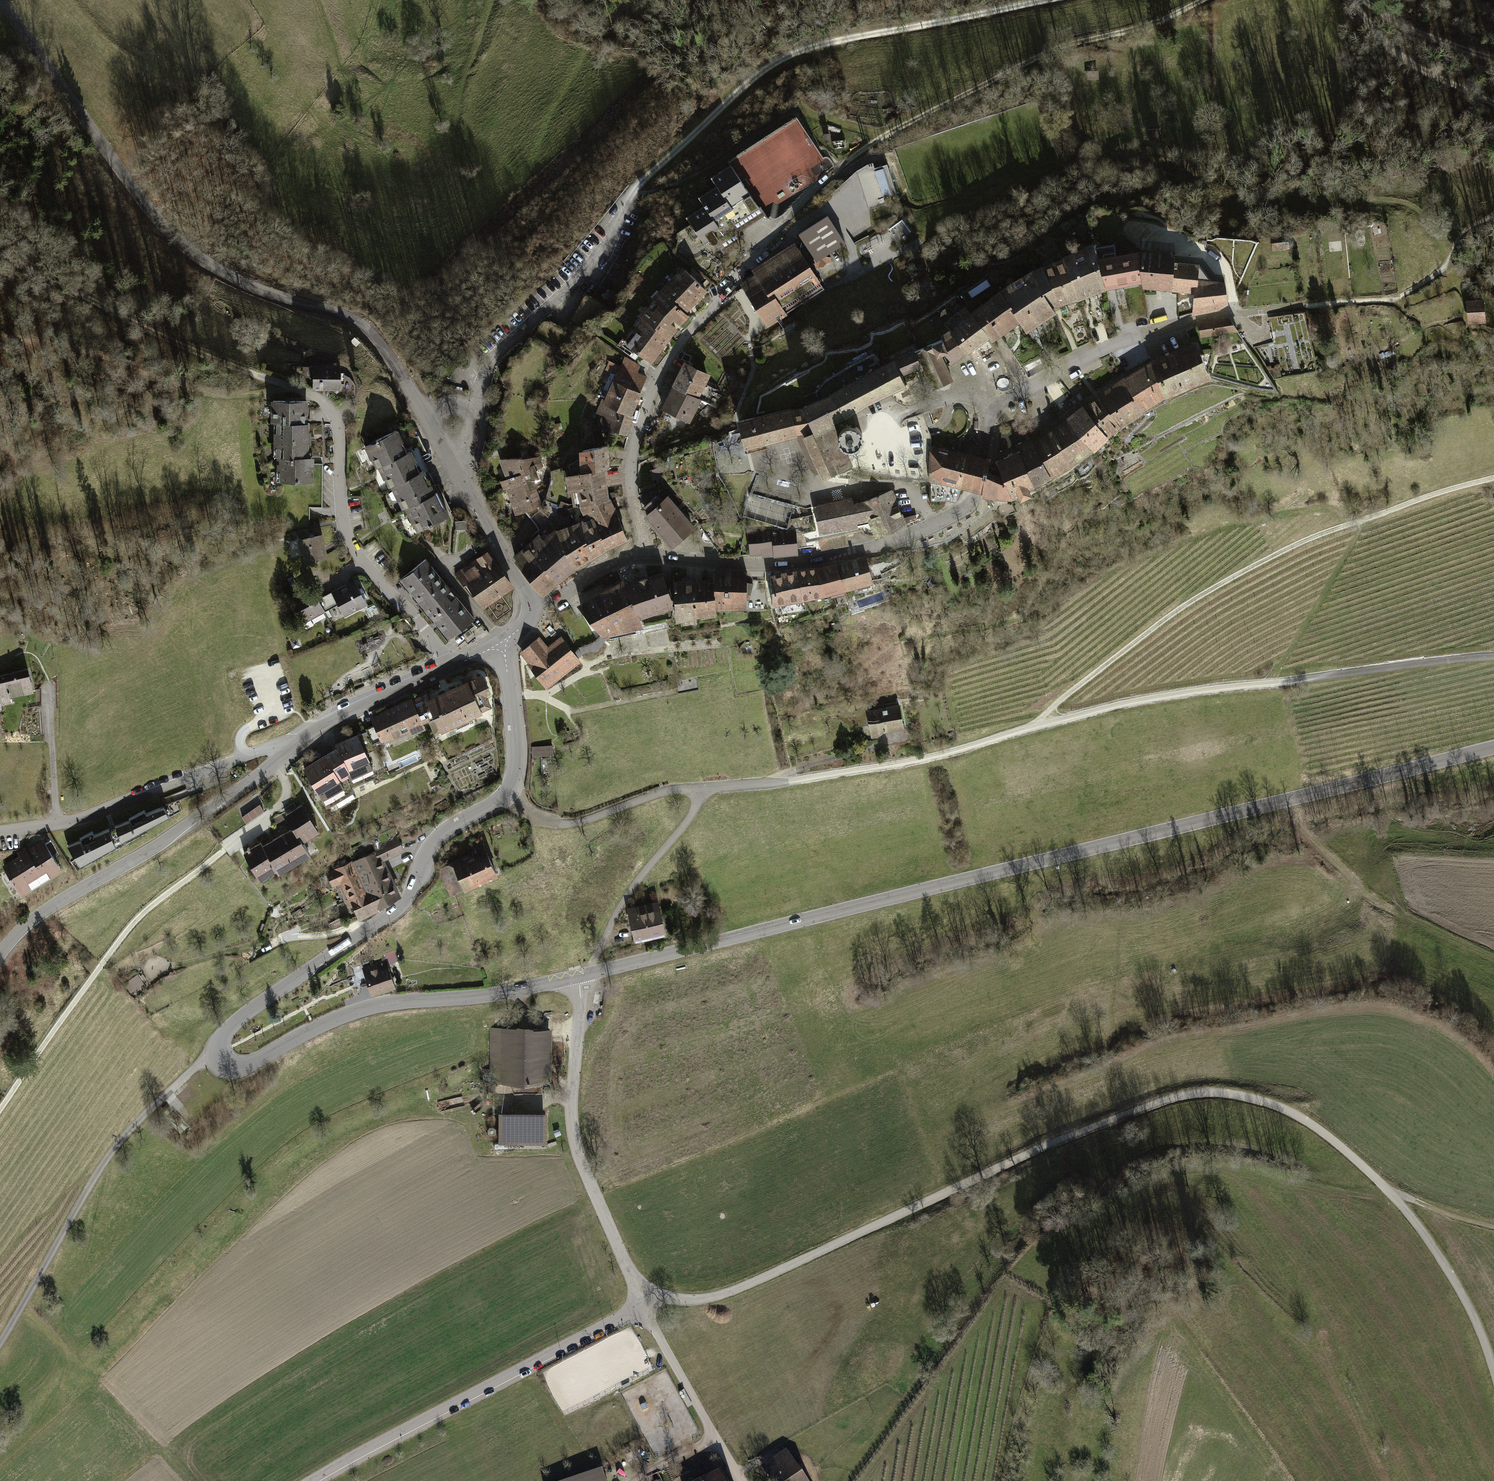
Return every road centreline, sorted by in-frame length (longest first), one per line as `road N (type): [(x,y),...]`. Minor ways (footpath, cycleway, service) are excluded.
road 1 (unclassified): [(1493,1371),(1460,1291),(1393,1194),(1296,1115),(1219,1092),(1178,1097),(1061,1140),(731,1292),(694,1300),(641,1297)]
road 2 (tertiary): [(578,977),(1493,749)]
road 3 (tertiary): [(501,643),(516,753),(507,791),(431,845),(400,907),(263,998),(216,1041),(215,1055),(237,1067),(379,1005),(578,977)]
road 4 (track): [(1493,656),(1151,699),(925,760),(701,787)]
road 5 (tertiary): [(425,418),(364,327),(237,279),(169,231),(6,0)]
road 6 (track): [(612,239),(635,194),(780,57),(1042,0)]
road 7 (track): [(1050,722),(1053,708),(1144,634),(1243,574),(1364,519),(1493,476)]
road 8 (residential): [(844,162),(761,244),(661,372),(631,461),(645,556)]
road 9 (unclassified): [(645,556),(791,563),(901,539),(968,507),(996,409)]
road 10 (track): [(1204,0),(1083,41),(844,162)]
road 11 (residential): [(257,377),(308,393),(333,413),(352,546),(452,667)]
road 12 (unclassified): [(996,409),(1121,341),(1195,319),(1350,303)]
road 13 (unclassified): [(316,1480),(622,1318),(641,1297)]
road 14 (track): [(215,1055),(113,1151),(0,1345)]
road 15 (track): [(218,856),(142,913),(0,1111)]
road 16 (tertiary): [(0,955),(53,904),(153,849),(273,764)]
road 17 (unclassified): [(641,1297),(574,1137),(578,977)]
road 18 (residential): [(0,832),(79,821),(297,744)]
road 19 (track): [(0,255),(257,377)]
road 20 (track): [(1493,961),(1372,900),(1323,854),(1284,803)]
road 21 (unclassified): [(475,412),(491,364),(612,239)]
road 22 (track): [(701,787),(692,814),(624,900),(587,975)]
road 23 (track): [(701,787),(562,824),(531,817),(507,791)]
road 24 (unclassified): [(741,1480),(641,1297)]
road 25 (tertiary): [(297,744),(452,667)]
road 26 (track): [(1358,0),(1406,62),(1493,99)]
road 27 (tertiary): [(449,461),(532,607)]
road 28 (track): [(1365,0),(1402,27),(1493,63)]
road 29 (residential): [(273,764),(287,788),(280,806),(218,856)]
road 30 (unclassified): [(532,607),(615,563),(645,556)]

